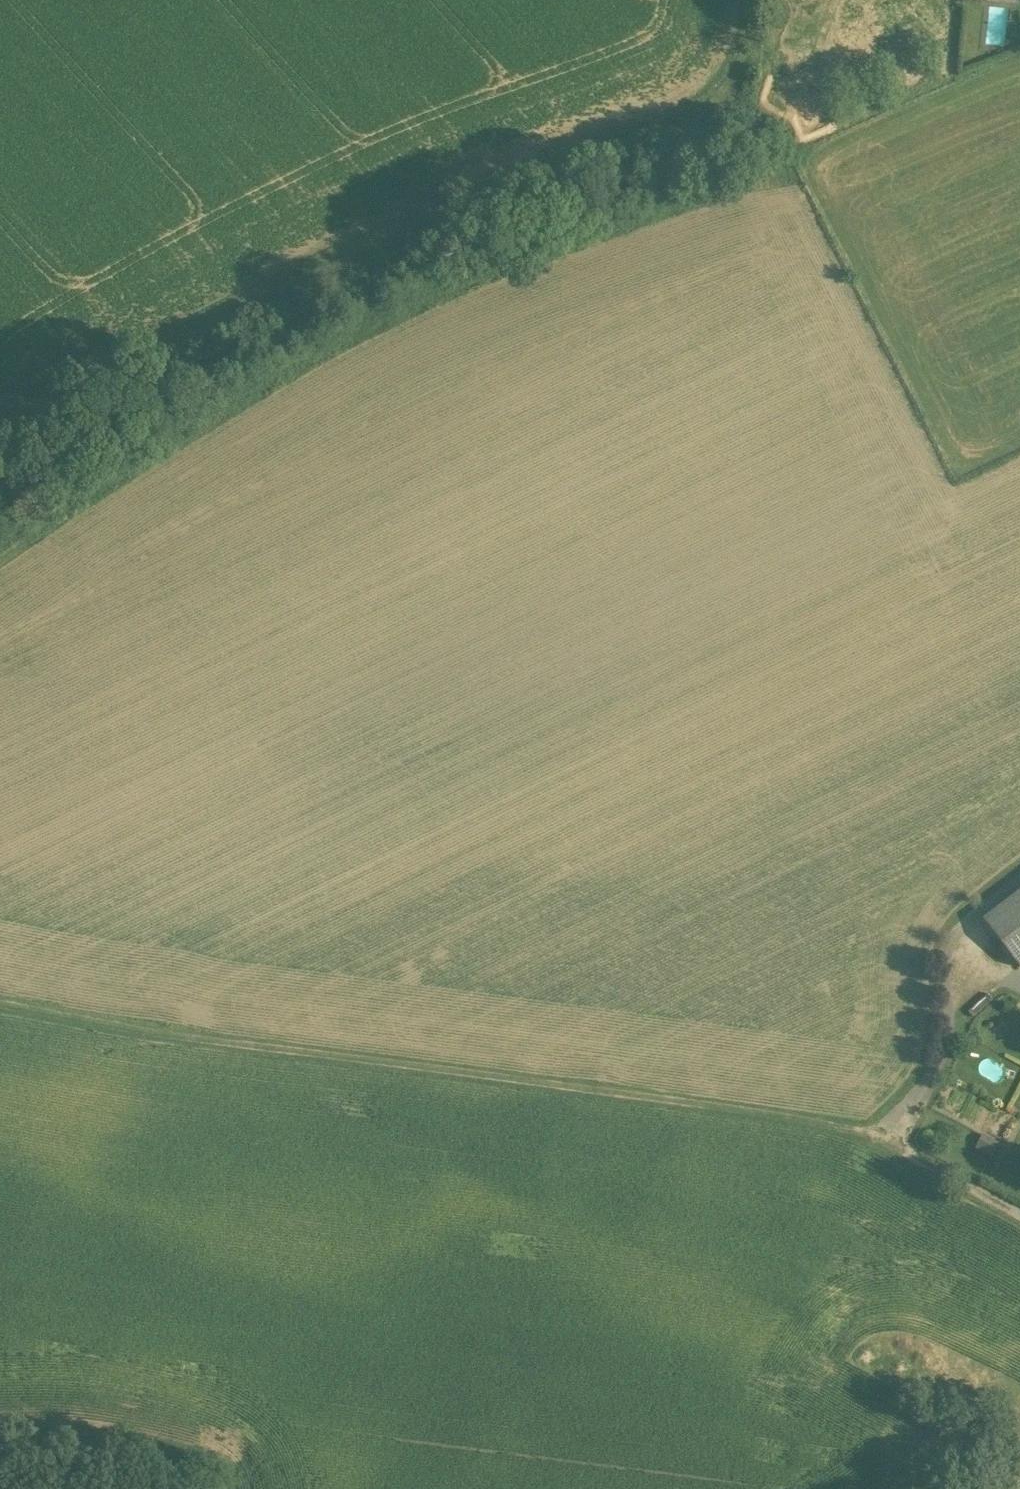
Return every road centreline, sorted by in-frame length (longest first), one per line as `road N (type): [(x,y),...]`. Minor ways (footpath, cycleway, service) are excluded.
road 1 (track): [(0,483),(159,347),(558,166),(719,108),(744,81),(758,0)]
road 2 (track): [(1019,1214),(914,1156),(900,1129),(944,1060),(950,947),(964,925),(1019,884)]

